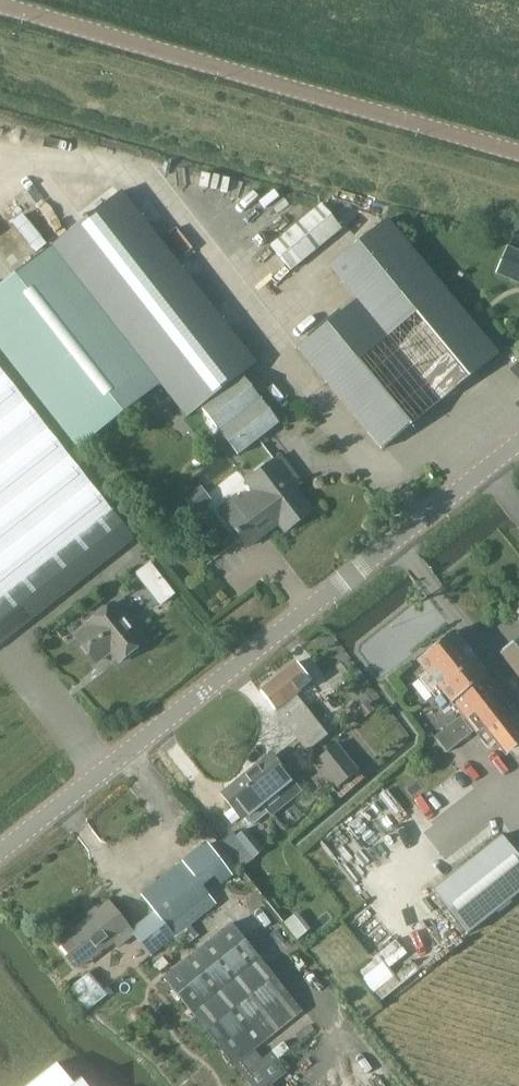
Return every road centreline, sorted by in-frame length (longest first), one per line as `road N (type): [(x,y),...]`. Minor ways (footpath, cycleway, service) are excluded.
road 1 (tertiary): [(0,845),(492,465)]
road 2 (tertiary): [(518,154),(0,5)]

